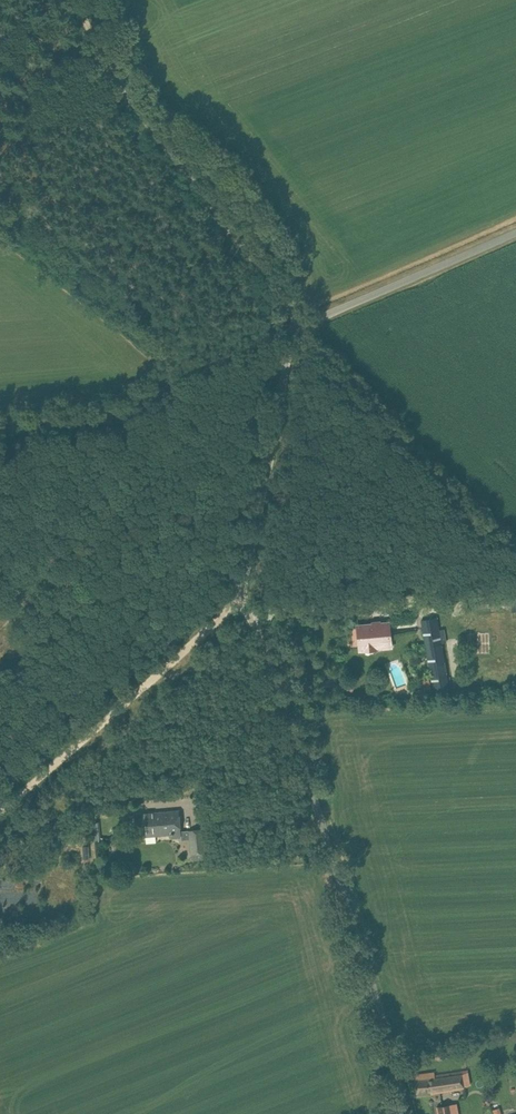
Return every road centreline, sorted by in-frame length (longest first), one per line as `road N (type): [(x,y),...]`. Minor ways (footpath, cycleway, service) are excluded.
road 1 (unclassified): [(408,1113),(244,586),(295,328),(515,234)]
road 2 (track): [(295,328),(295,312),(117,85),(71,0)]
road 3 (track): [(243,594),(0,809)]

